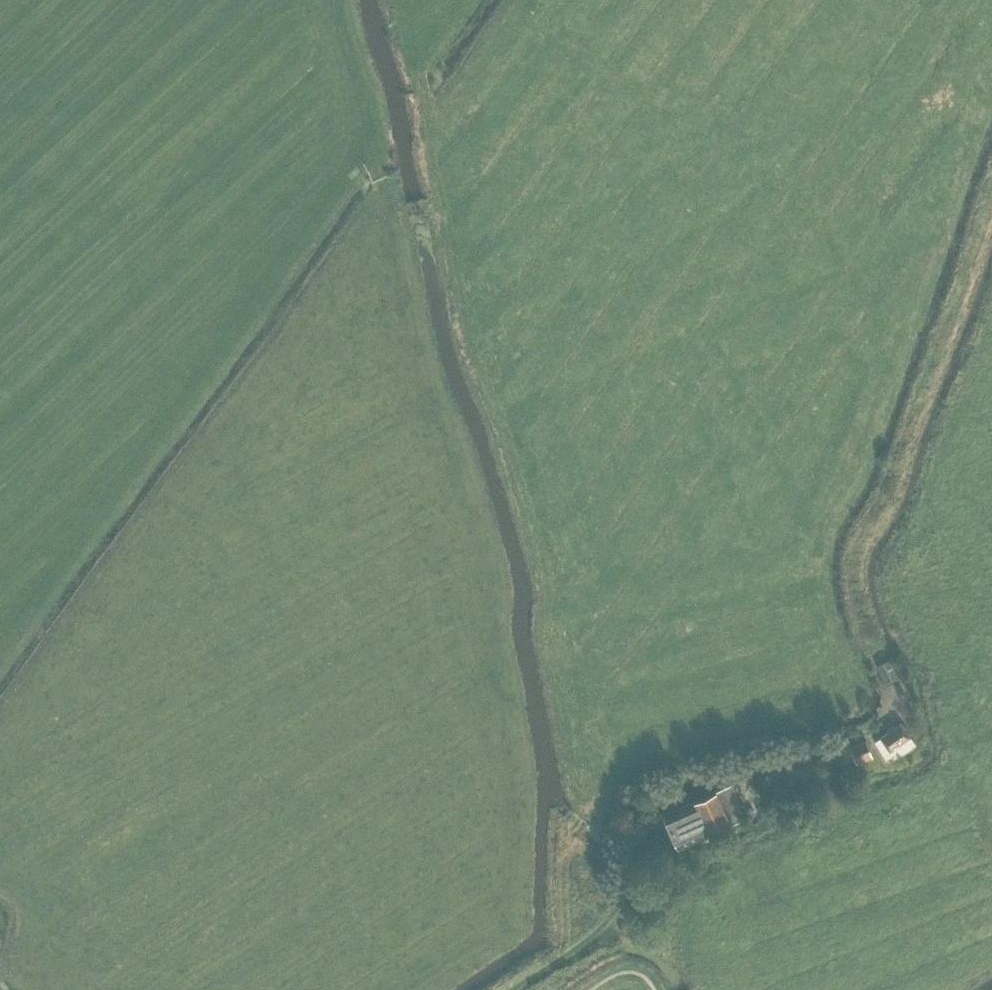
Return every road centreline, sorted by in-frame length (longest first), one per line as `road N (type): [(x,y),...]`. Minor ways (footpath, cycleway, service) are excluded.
road 1 (track): [(505,989),(625,904),(644,817),(667,783),(827,745),(882,715),(895,691)]

